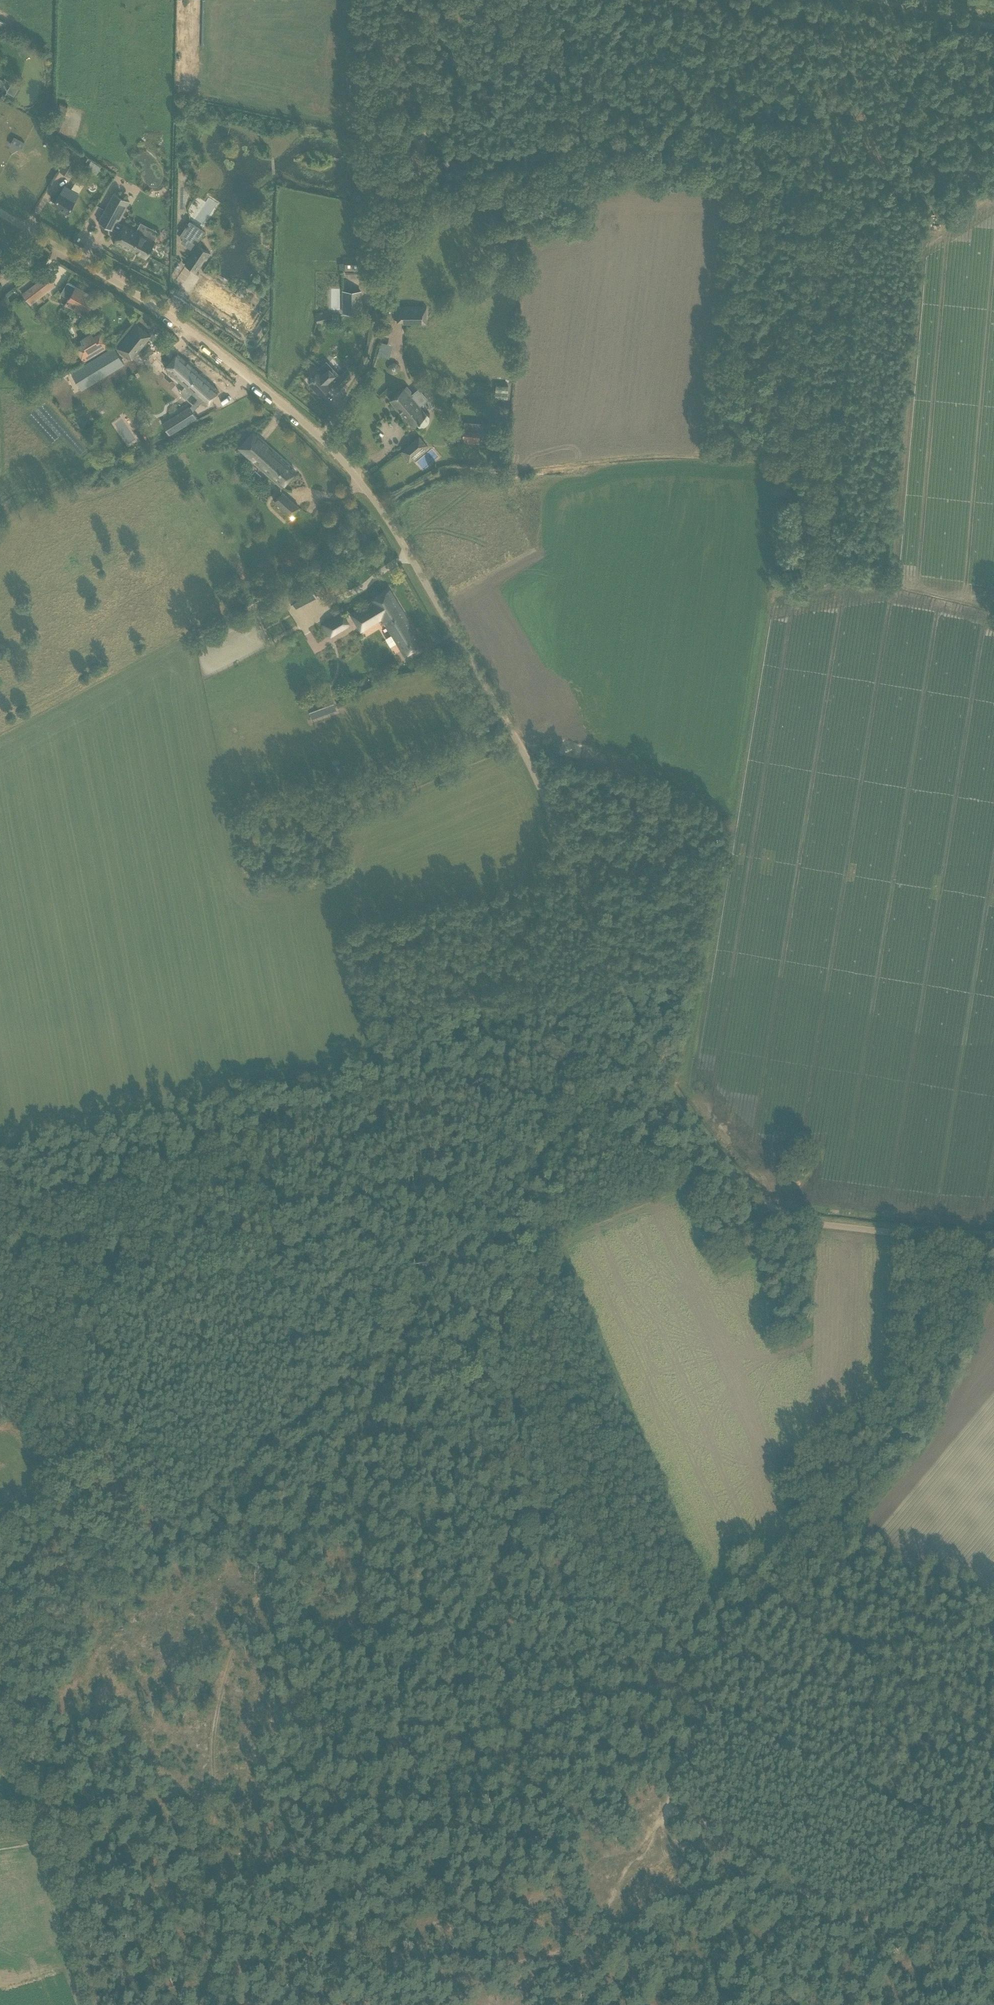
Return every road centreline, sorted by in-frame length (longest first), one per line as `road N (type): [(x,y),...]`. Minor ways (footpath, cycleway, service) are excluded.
road 1 (unclassified): [(993,1241),(832,1232),(760,1213),(638,1039),(534,774),(372,497),(323,438),(160,310),(0,213)]
road 2 (track): [(993,595),(927,590),(870,560),(835,493),(825,395),(845,220),(753,177),(566,152),(432,188)]
road 3 (track): [(548,809),(515,1008),(439,1263),(403,1348)]
road 4 (track): [(211,1823),(218,1700),(237,1639),(403,1348)]
road 5 (track): [(831,458),(655,446),(563,466),(449,470),(378,506)]
road 6 (track): [(668,1804),(600,1920),(566,1947),(461,1977),(290,2004)]
road 7 (track): [(778,1600),(993,1287)]
road 8 (track): [(993,1908),(941,1880),(872,1913),(844,1913),(668,1804)]
road 9 (track): [(993,1860),(707,1712)]
road 10 (track): [(211,1823),(415,1790),(506,1759)]
road 11 (track): [(323,438),(373,343),(380,278),(432,188)]
road 12 (track): [(259,2004),(240,1978),(205,1971),(211,1823)]
road 13 (track): [(432,188),(444,124),(509,0)]
road 14 (track): [(95,2004),(51,1831)]
road 15 (track): [(51,1831),(211,1823)]

